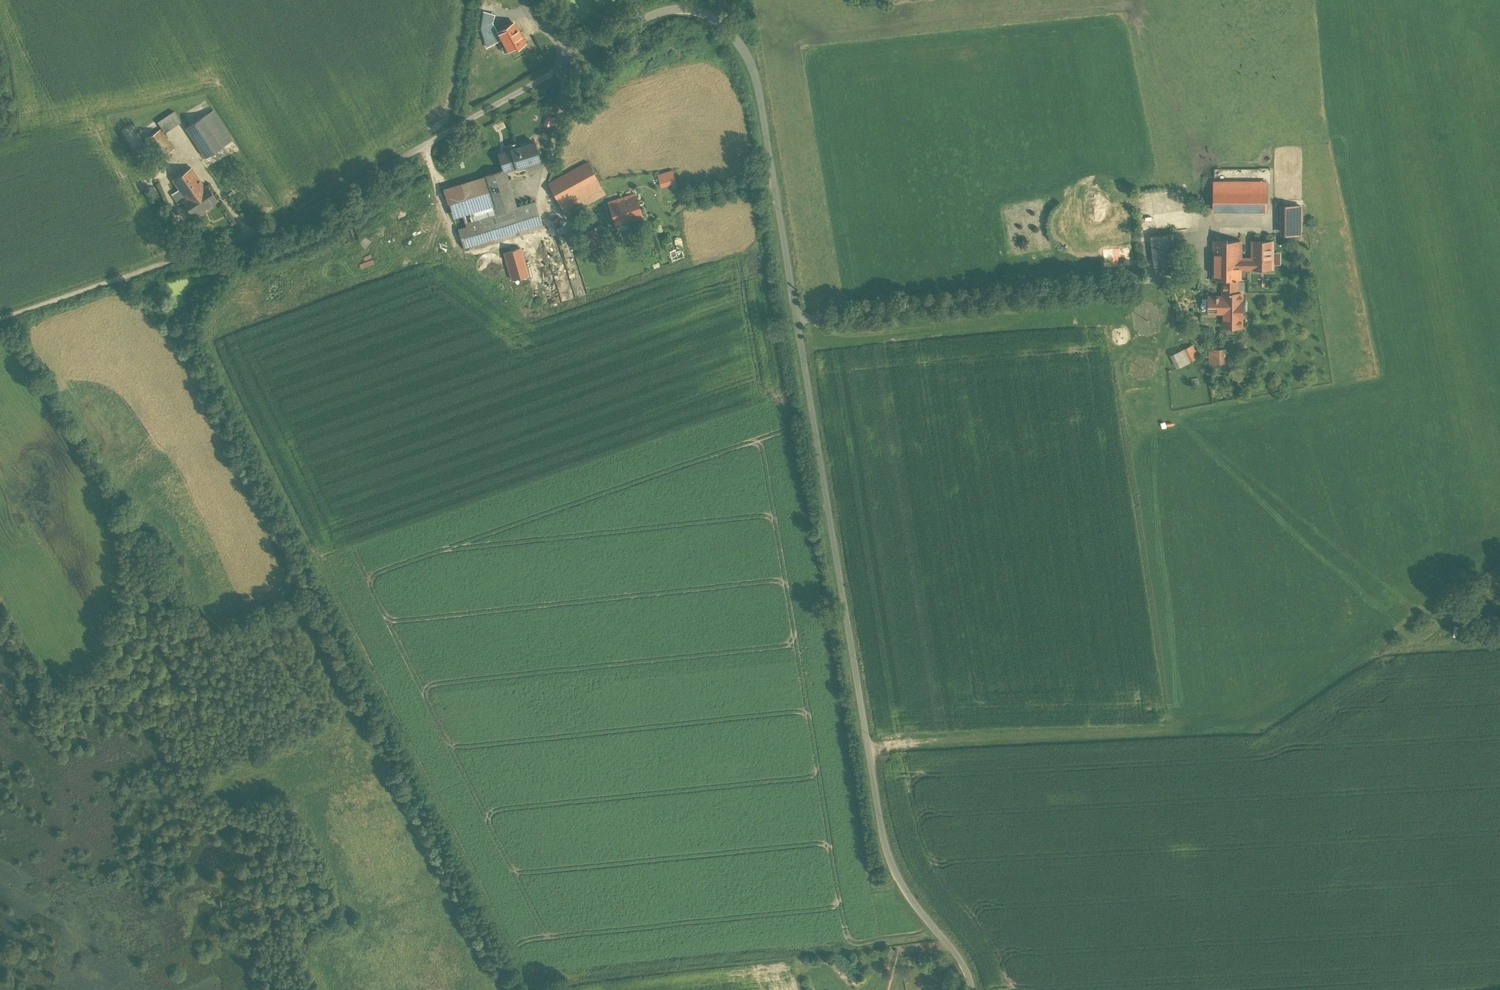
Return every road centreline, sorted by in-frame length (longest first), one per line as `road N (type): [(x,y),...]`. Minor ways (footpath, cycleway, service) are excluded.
road 1 (unclassified): [(967,989),(957,958),(881,848),(747,56),(702,12),(649,12),(607,37),(575,43),(552,34),(527,0)]
road 2 (track): [(117,278),(0,319)]

